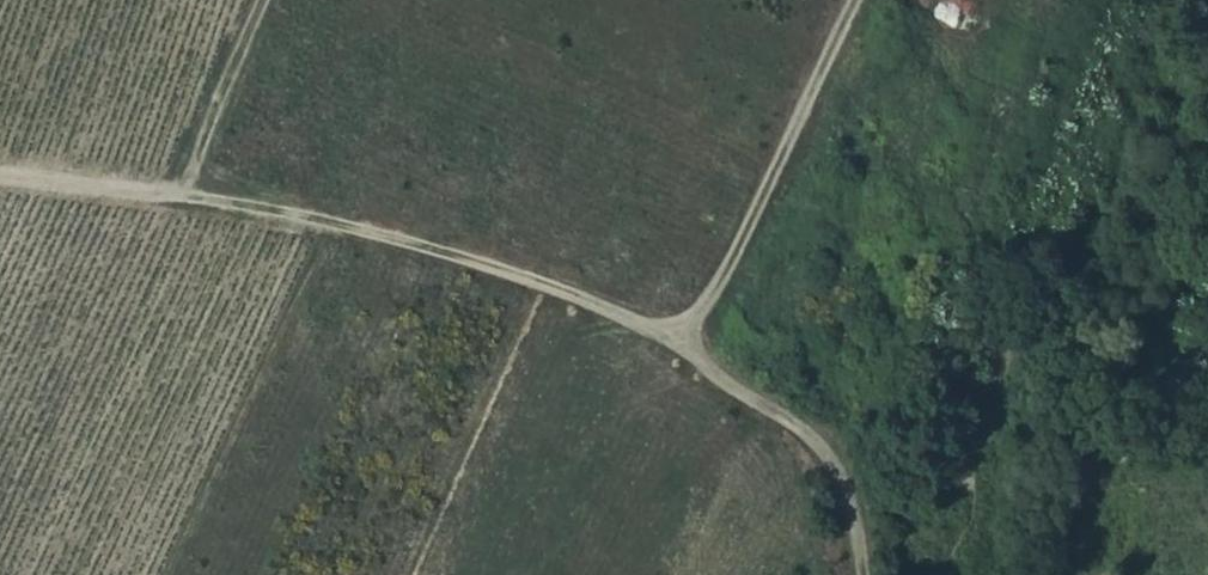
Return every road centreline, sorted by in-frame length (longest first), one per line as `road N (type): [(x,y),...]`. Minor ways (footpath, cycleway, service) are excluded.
road 1 (track): [(684,350),(556,283),(408,238),(186,192),(0,172)]
road 2 (track): [(854,0),(684,350)]
road 3 (track): [(684,350),(769,395),(820,443),(858,528),(868,574)]
road 4 (track): [(186,192),(270,0)]

